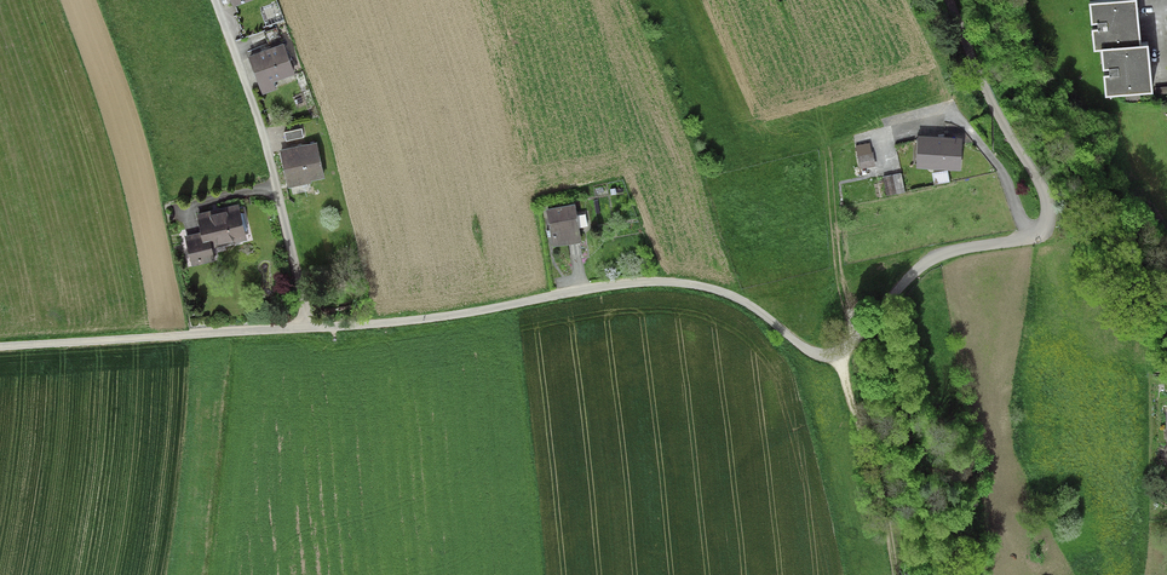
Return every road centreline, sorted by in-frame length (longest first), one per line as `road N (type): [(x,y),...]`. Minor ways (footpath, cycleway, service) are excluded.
road 1 (residential): [(308,327),(679,282),(730,294),(810,352),(841,354),(926,264),(1029,237),(1047,219),(1043,190),(995,108),(951,0)]
road 2 (residential): [(214,0),(269,156),(308,327)]
road 3 (residential): [(0,347),(308,327)]
road 4 (track): [(841,354),(897,574)]

